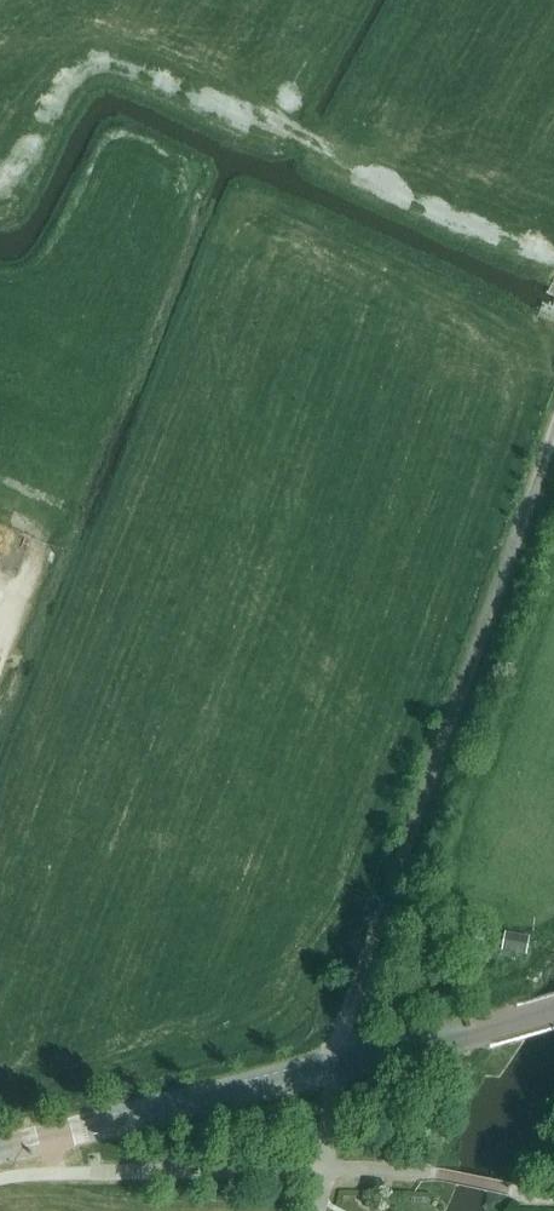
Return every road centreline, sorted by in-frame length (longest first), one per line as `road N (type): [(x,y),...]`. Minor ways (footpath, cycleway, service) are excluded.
road 1 (track): [(337,1064),(351,1004),(553,436)]
road 2 (secondary): [(0,1149),(553,1011)]
road 3 (track): [(553,929),(538,959),(511,976),(348,1016)]

